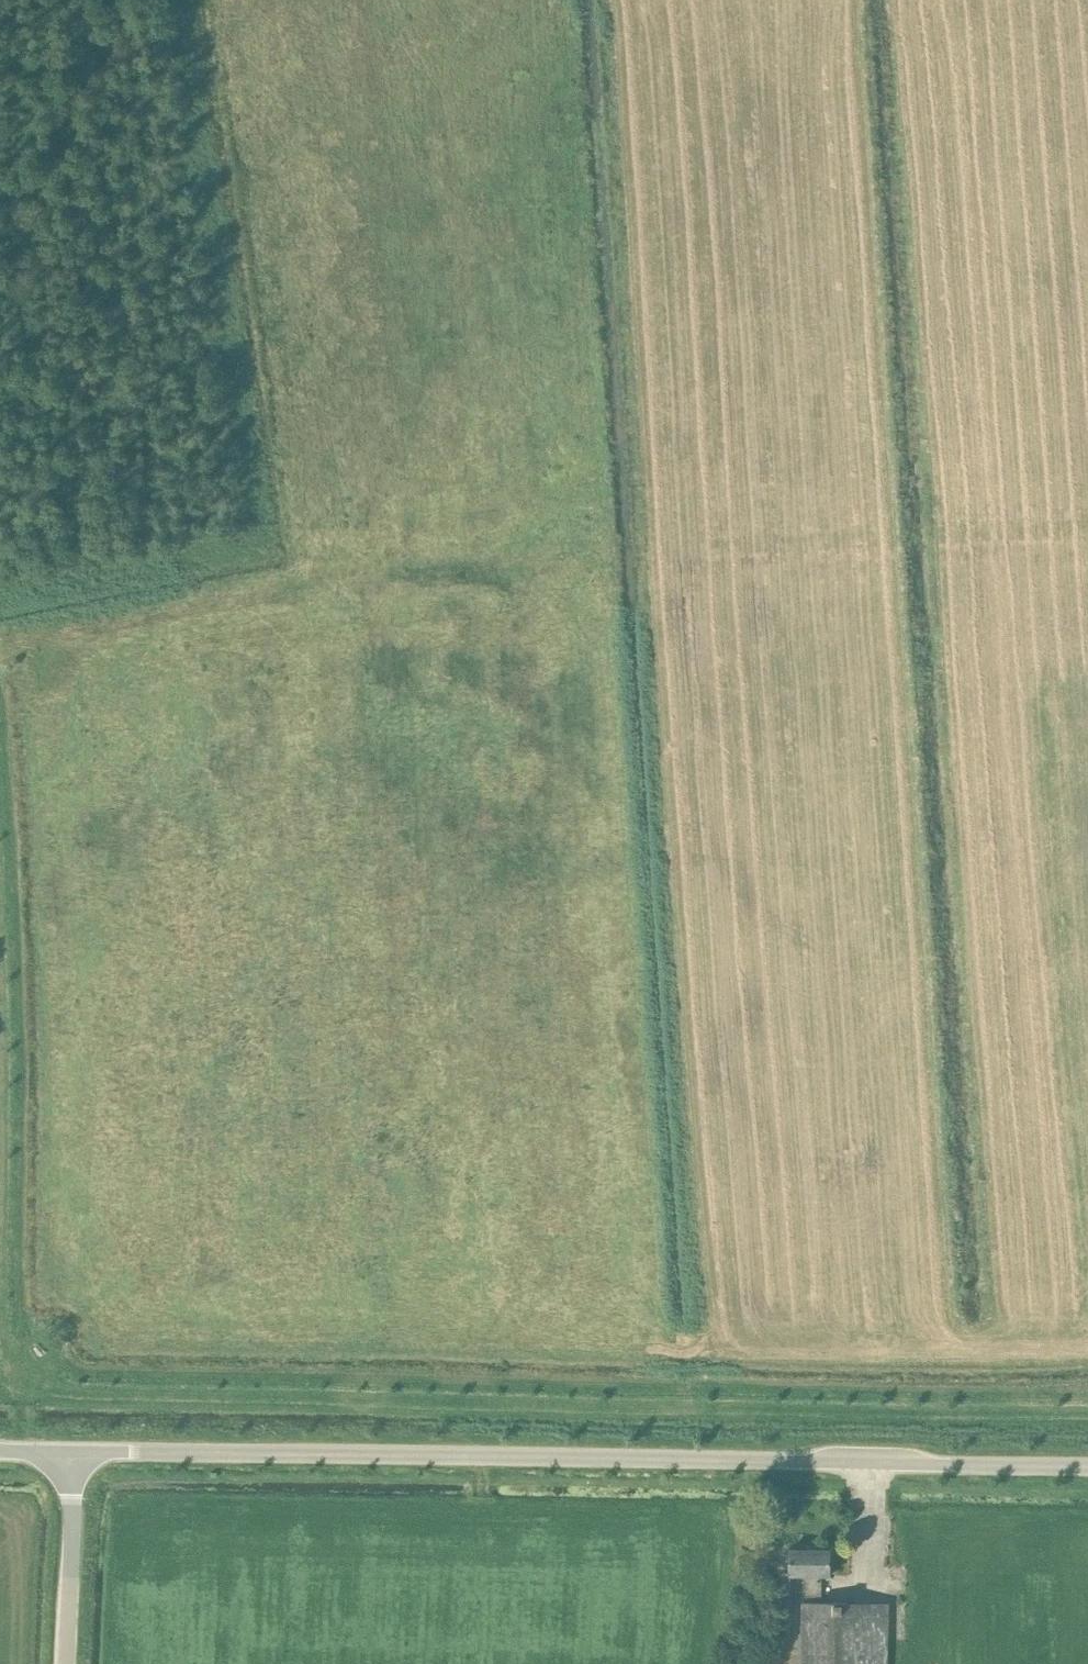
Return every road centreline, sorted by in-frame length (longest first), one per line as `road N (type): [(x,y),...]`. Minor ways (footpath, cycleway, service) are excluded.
road 1 (unclassified): [(75,1452),(1087,1467)]
road 2 (unclassified): [(64,1663),(75,1452)]

